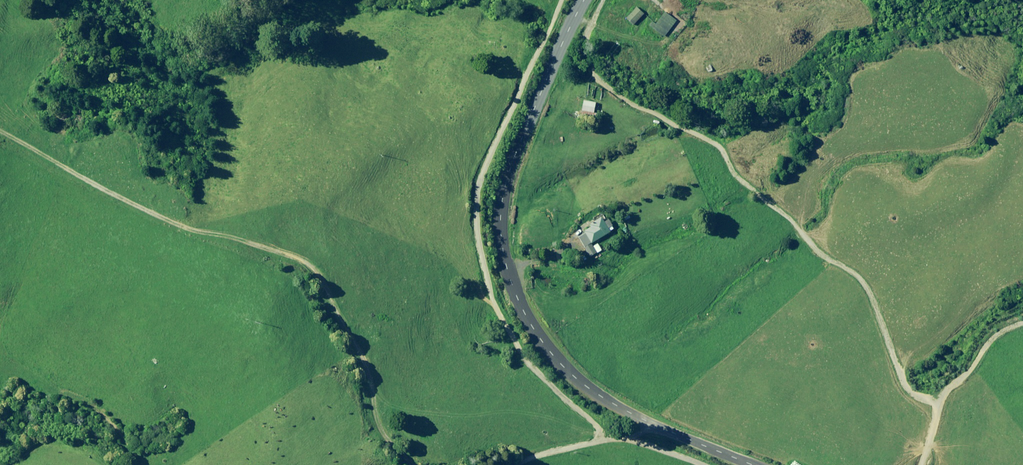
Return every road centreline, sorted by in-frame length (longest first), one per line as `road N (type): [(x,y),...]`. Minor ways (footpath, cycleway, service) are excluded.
road 1 (unclassified): [(584,0),(499,185),(504,263),(525,321),(556,362),(605,404),(734,464)]
road 2 (track): [(421,464),(379,430),(373,369),(311,267),(177,221),(0,136)]
road 3 (track): [(644,420),(504,464)]

